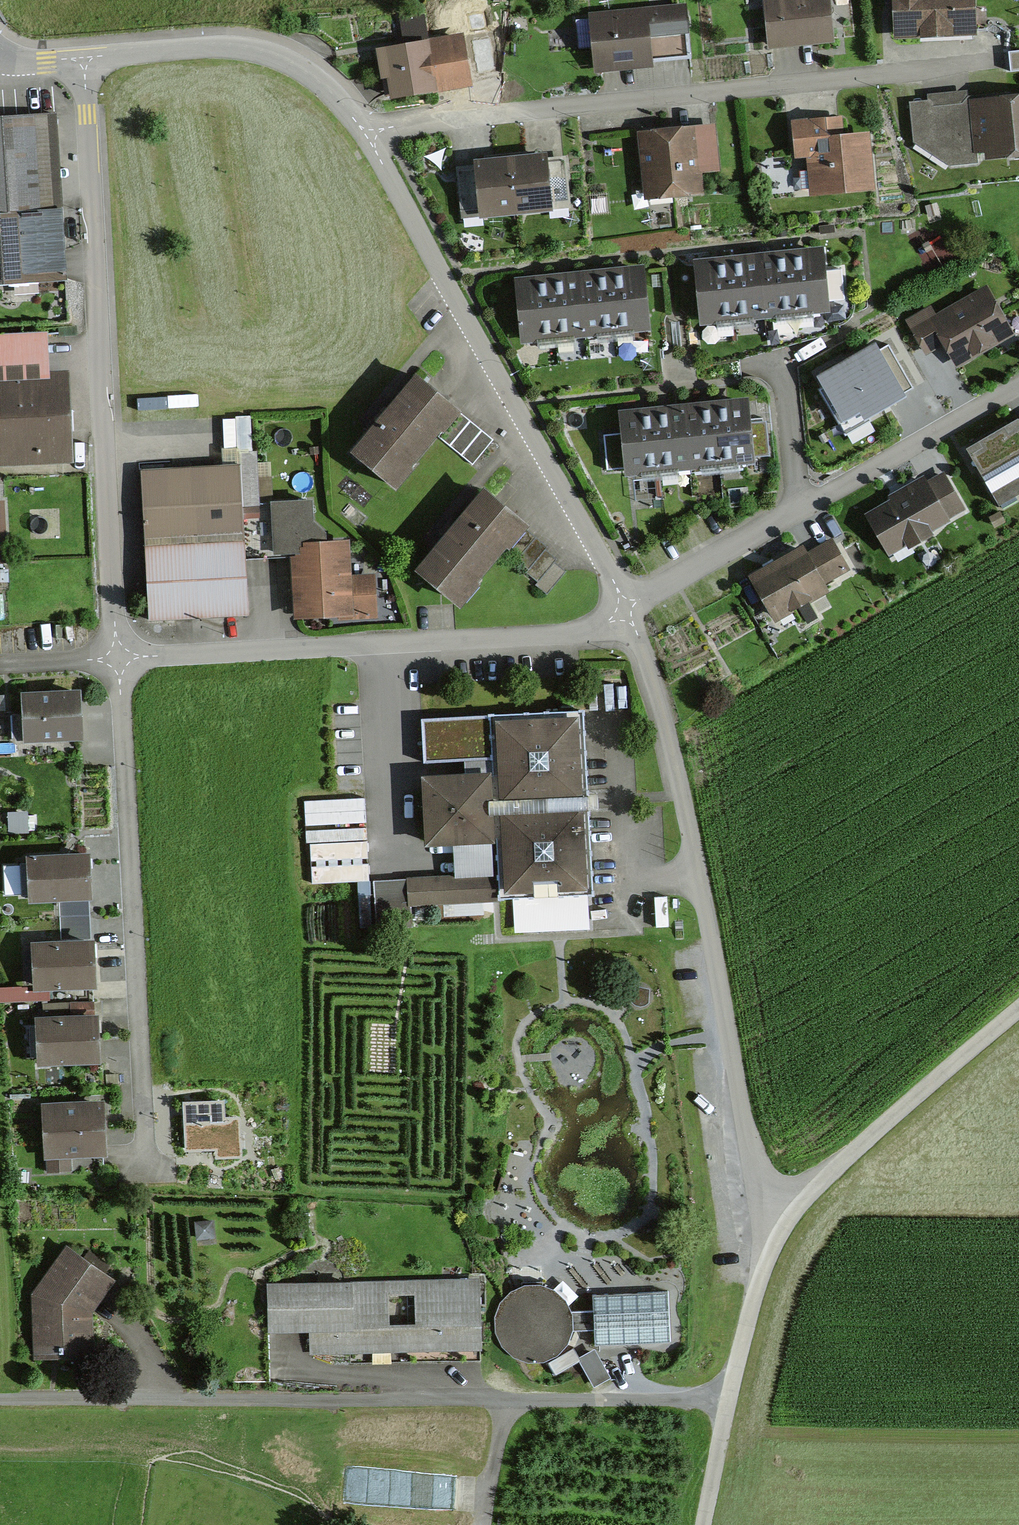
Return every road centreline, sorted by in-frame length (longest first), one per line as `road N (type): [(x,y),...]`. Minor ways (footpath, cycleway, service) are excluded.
road 1 (track): [(0,1401),(508,1400),(731,1387)]
road 2 (residential): [(997,62),(365,135)]
road 3 (unclassified): [(626,611),(671,739),(749,1141),(776,1213)]
road 4 (residential): [(120,662),(83,58)]
road 5 (unclassified): [(365,135),(626,611)]
road 6 (residential): [(120,662),(577,633),(626,611)]
road 7 (residential): [(150,1168),(120,662)]
road 8 (unclassified): [(776,1213),(704,1524)]
road 9 (unclassified): [(776,1213),(809,1195),(1018,1011)]
road 10 (unclassified): [(83,58),(230,48),(279,58),(343,102),(365,135)]
road 11 (residential): [(802,510),(1018,385)]
road 12 (residential): [(626,611),(802,510)]
road 13 (residential): [(777,370),(802,510)]
road 14 (track): [(508,1400),(483,1524)]

